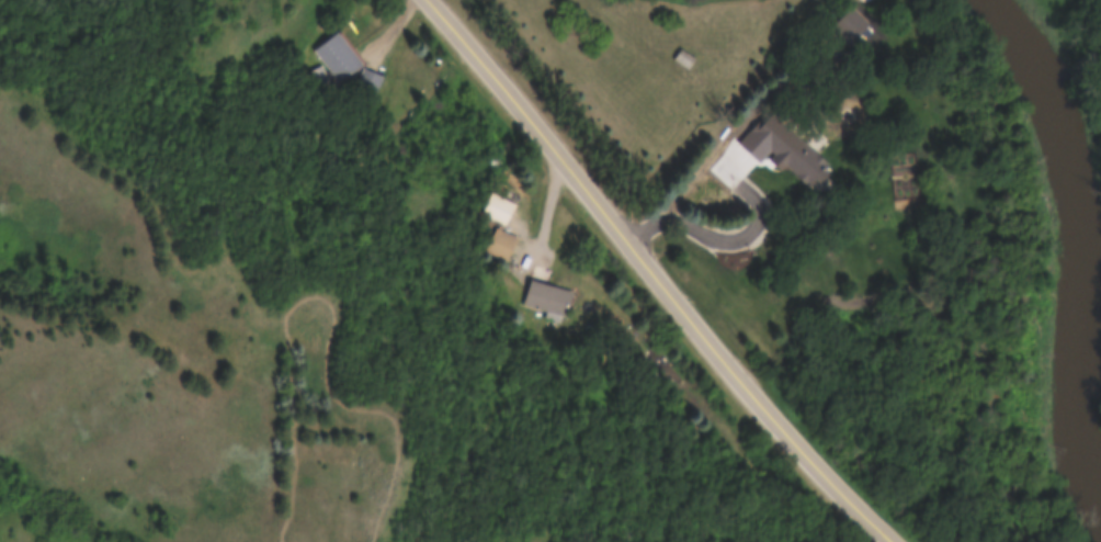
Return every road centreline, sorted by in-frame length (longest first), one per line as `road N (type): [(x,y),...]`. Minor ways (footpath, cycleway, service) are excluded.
road 1 (tertiary): [(432,0),(735,369),(897,541)]

